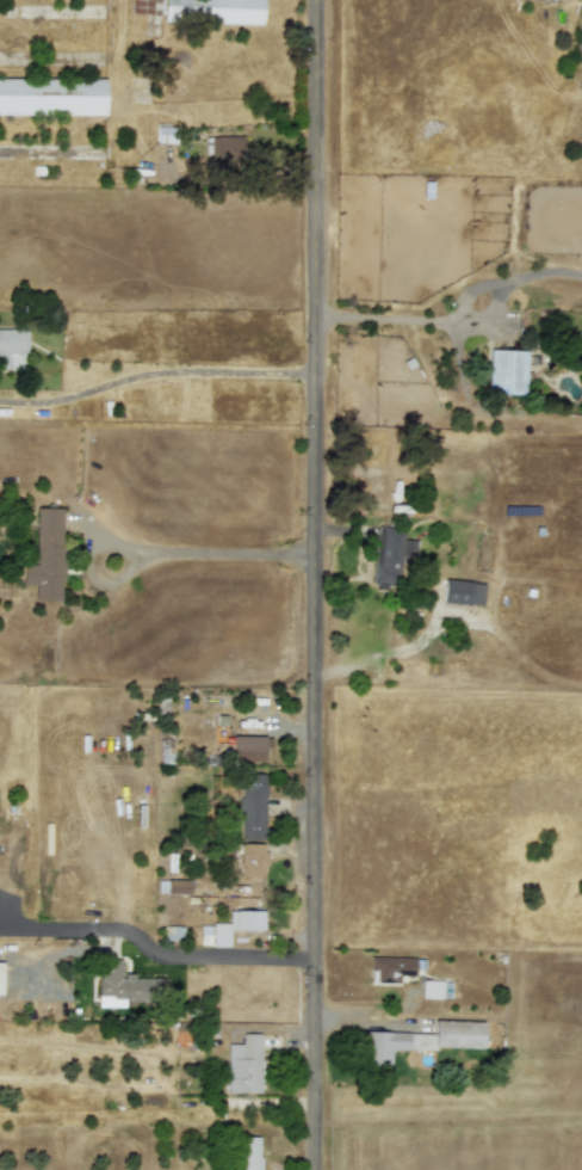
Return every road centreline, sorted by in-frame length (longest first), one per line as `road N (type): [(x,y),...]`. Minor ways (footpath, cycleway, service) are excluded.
road 1 (tertiary): [(320,1169),(312,554),(320,0)]

